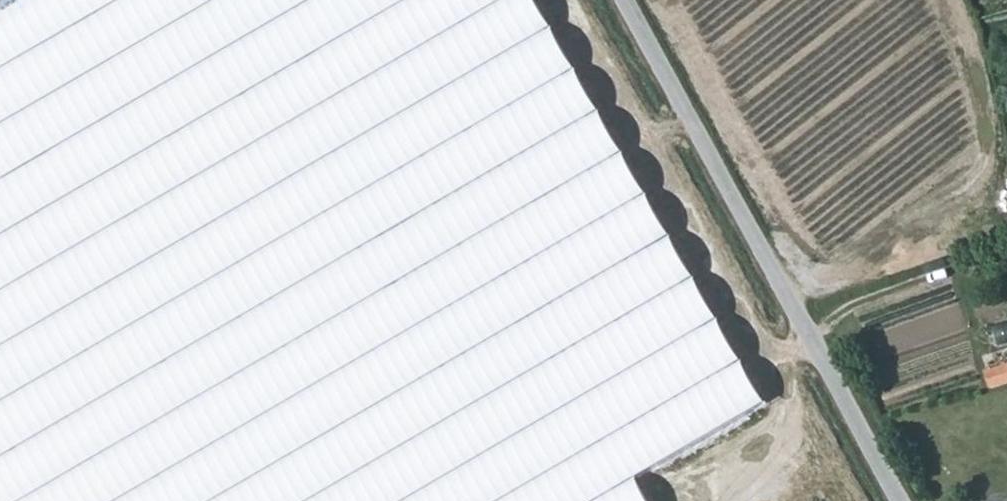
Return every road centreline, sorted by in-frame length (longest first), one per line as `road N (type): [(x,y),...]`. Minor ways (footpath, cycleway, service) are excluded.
road 1 (unclassified): [(620,0),(898,500)]

